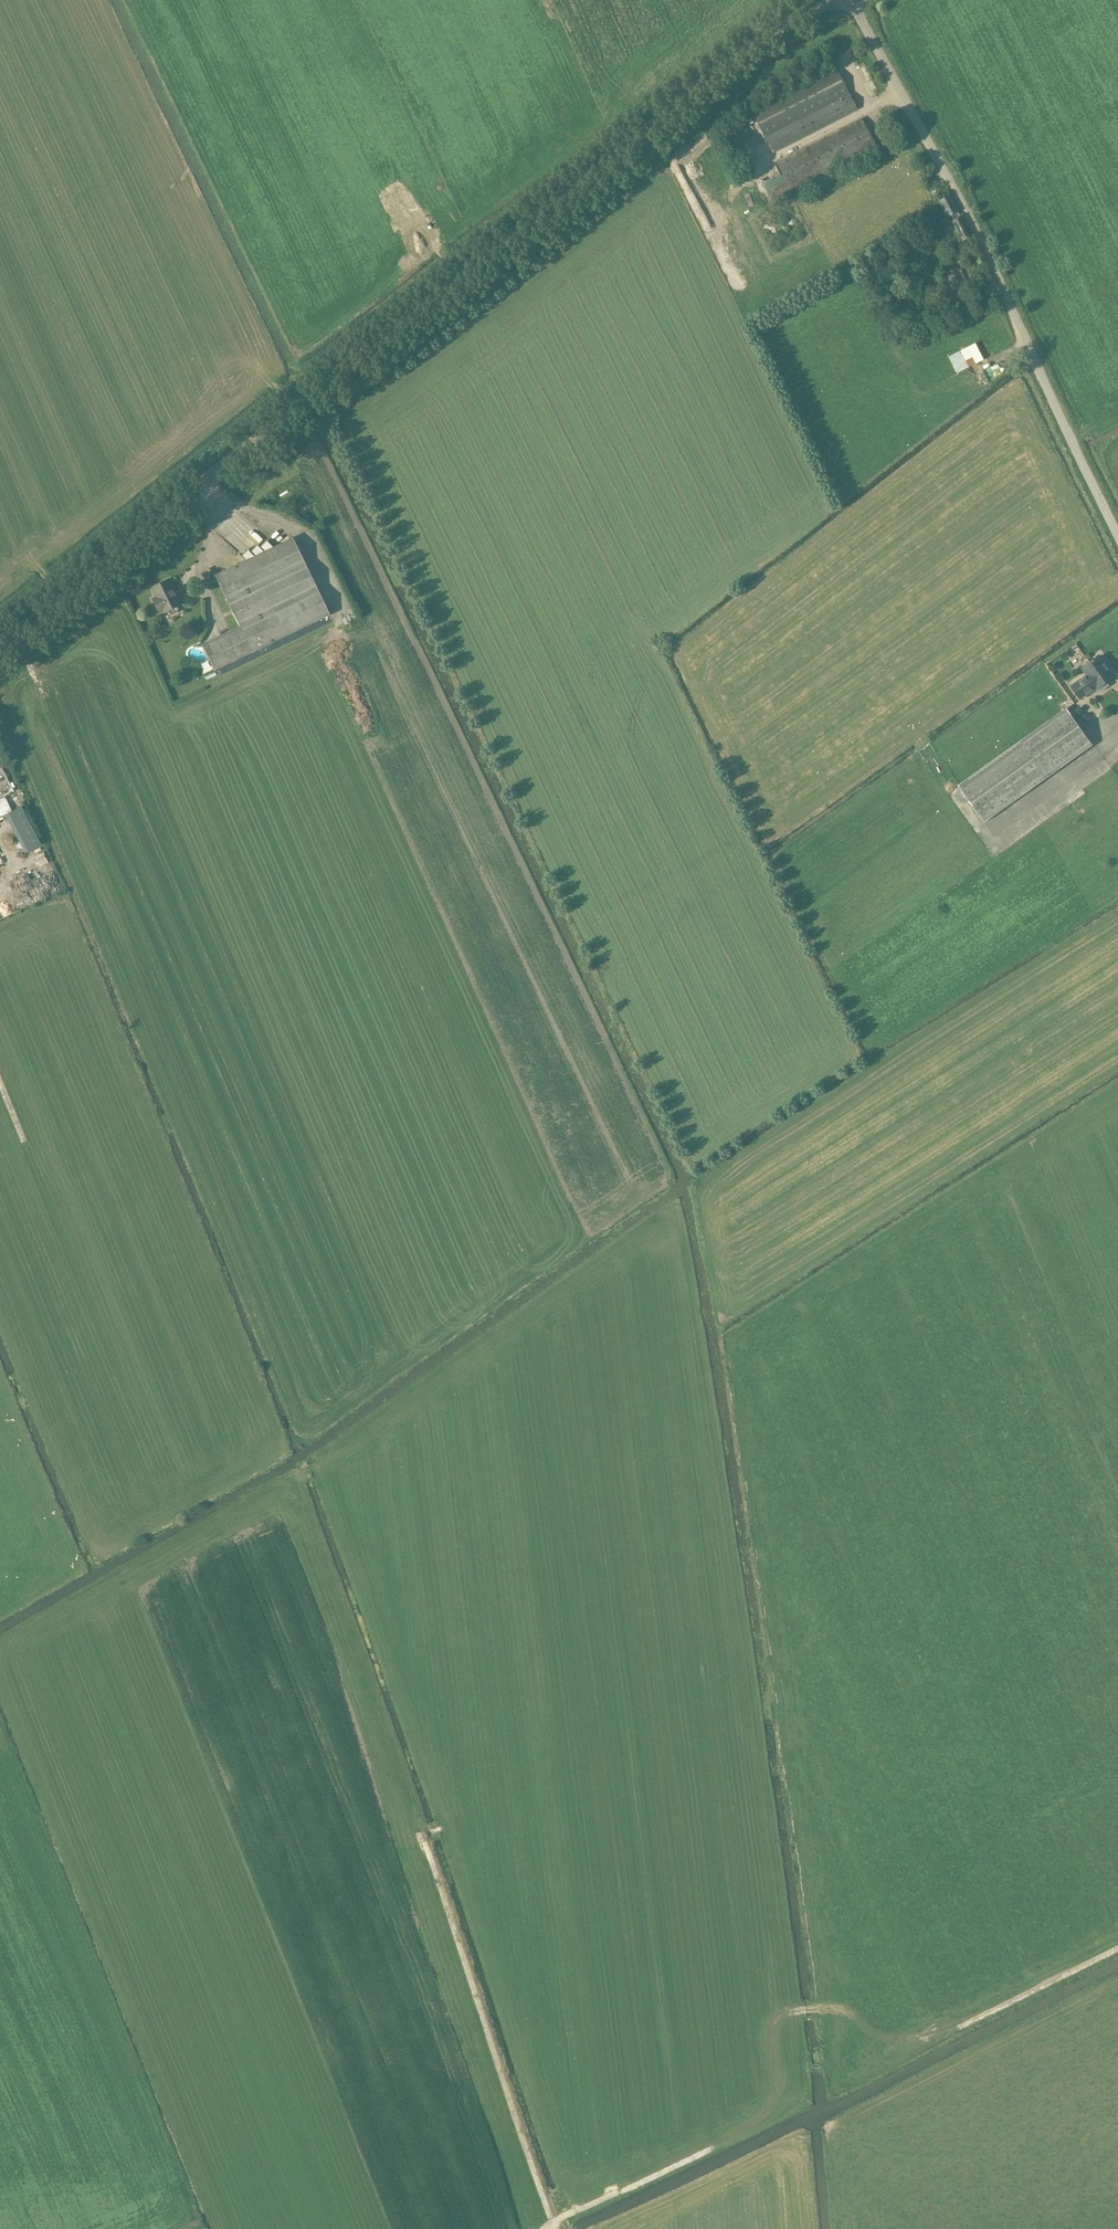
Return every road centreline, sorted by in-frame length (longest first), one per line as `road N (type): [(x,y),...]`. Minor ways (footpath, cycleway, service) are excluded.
road 1 (unclassified): [(0,639),(694,87),(768,35),(848,0)]
road 2 (unclassified): [(1117,534),(984,246),(851,0)]

